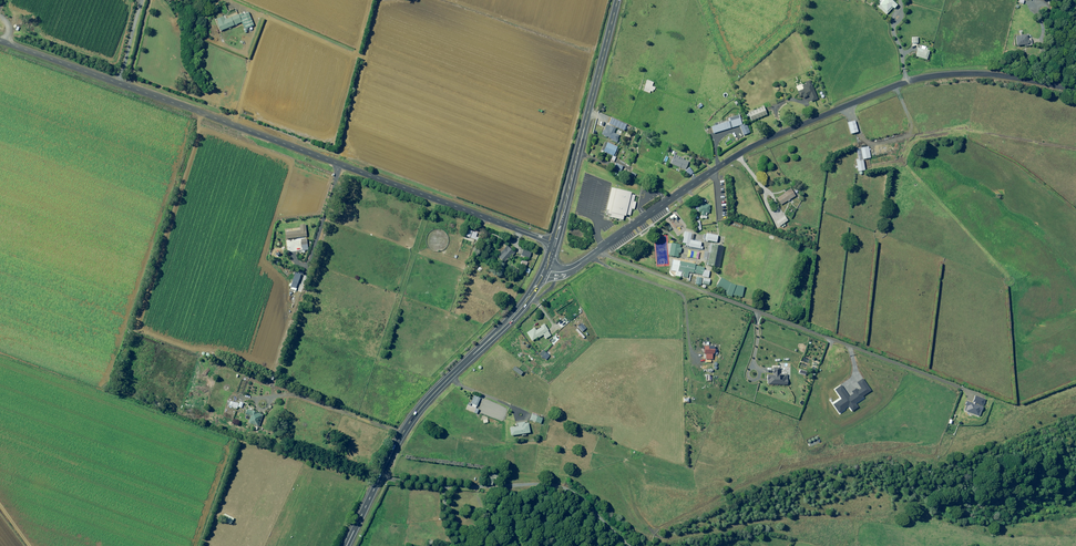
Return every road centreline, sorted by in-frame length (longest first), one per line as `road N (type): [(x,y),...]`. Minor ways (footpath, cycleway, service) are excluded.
road 1 (unclassified): [(554,243),(0,40)]
road 2 (unclassified): [(546,270),(578,265),(745,151),(912,80),(990,74),(1075,89)]
road 3 (secondary): [(546,270),(517,313),(417,412),(346,545)]
road 4 (secondary): [(618,0),(554,243)]

